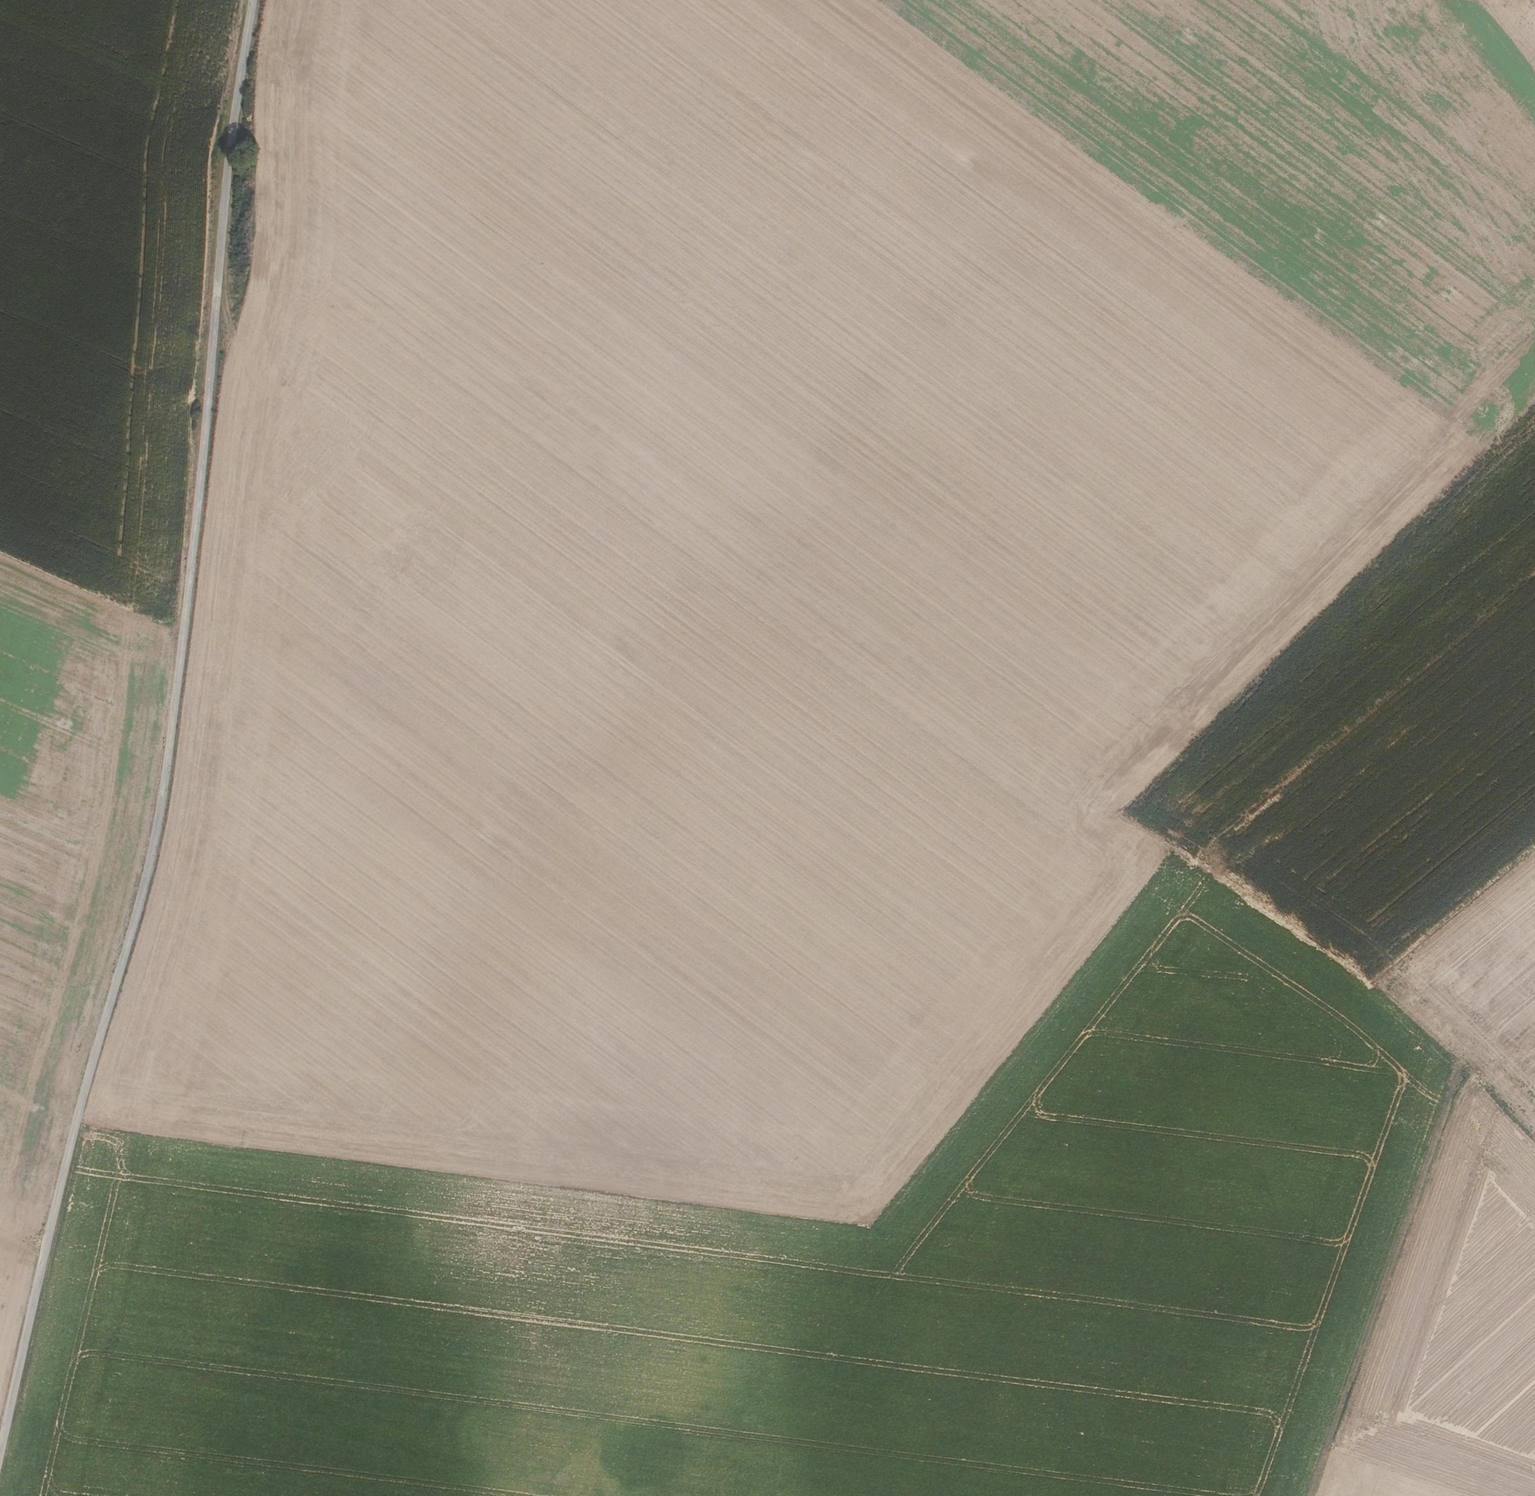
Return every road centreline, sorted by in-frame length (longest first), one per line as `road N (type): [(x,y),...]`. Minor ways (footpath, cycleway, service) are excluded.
road 1 (unclassified): [(256,0),(171,767),(140,927),(78,1127),(0,1468)]
road 2 (track): [(1324,1495),(1473,1080)]

